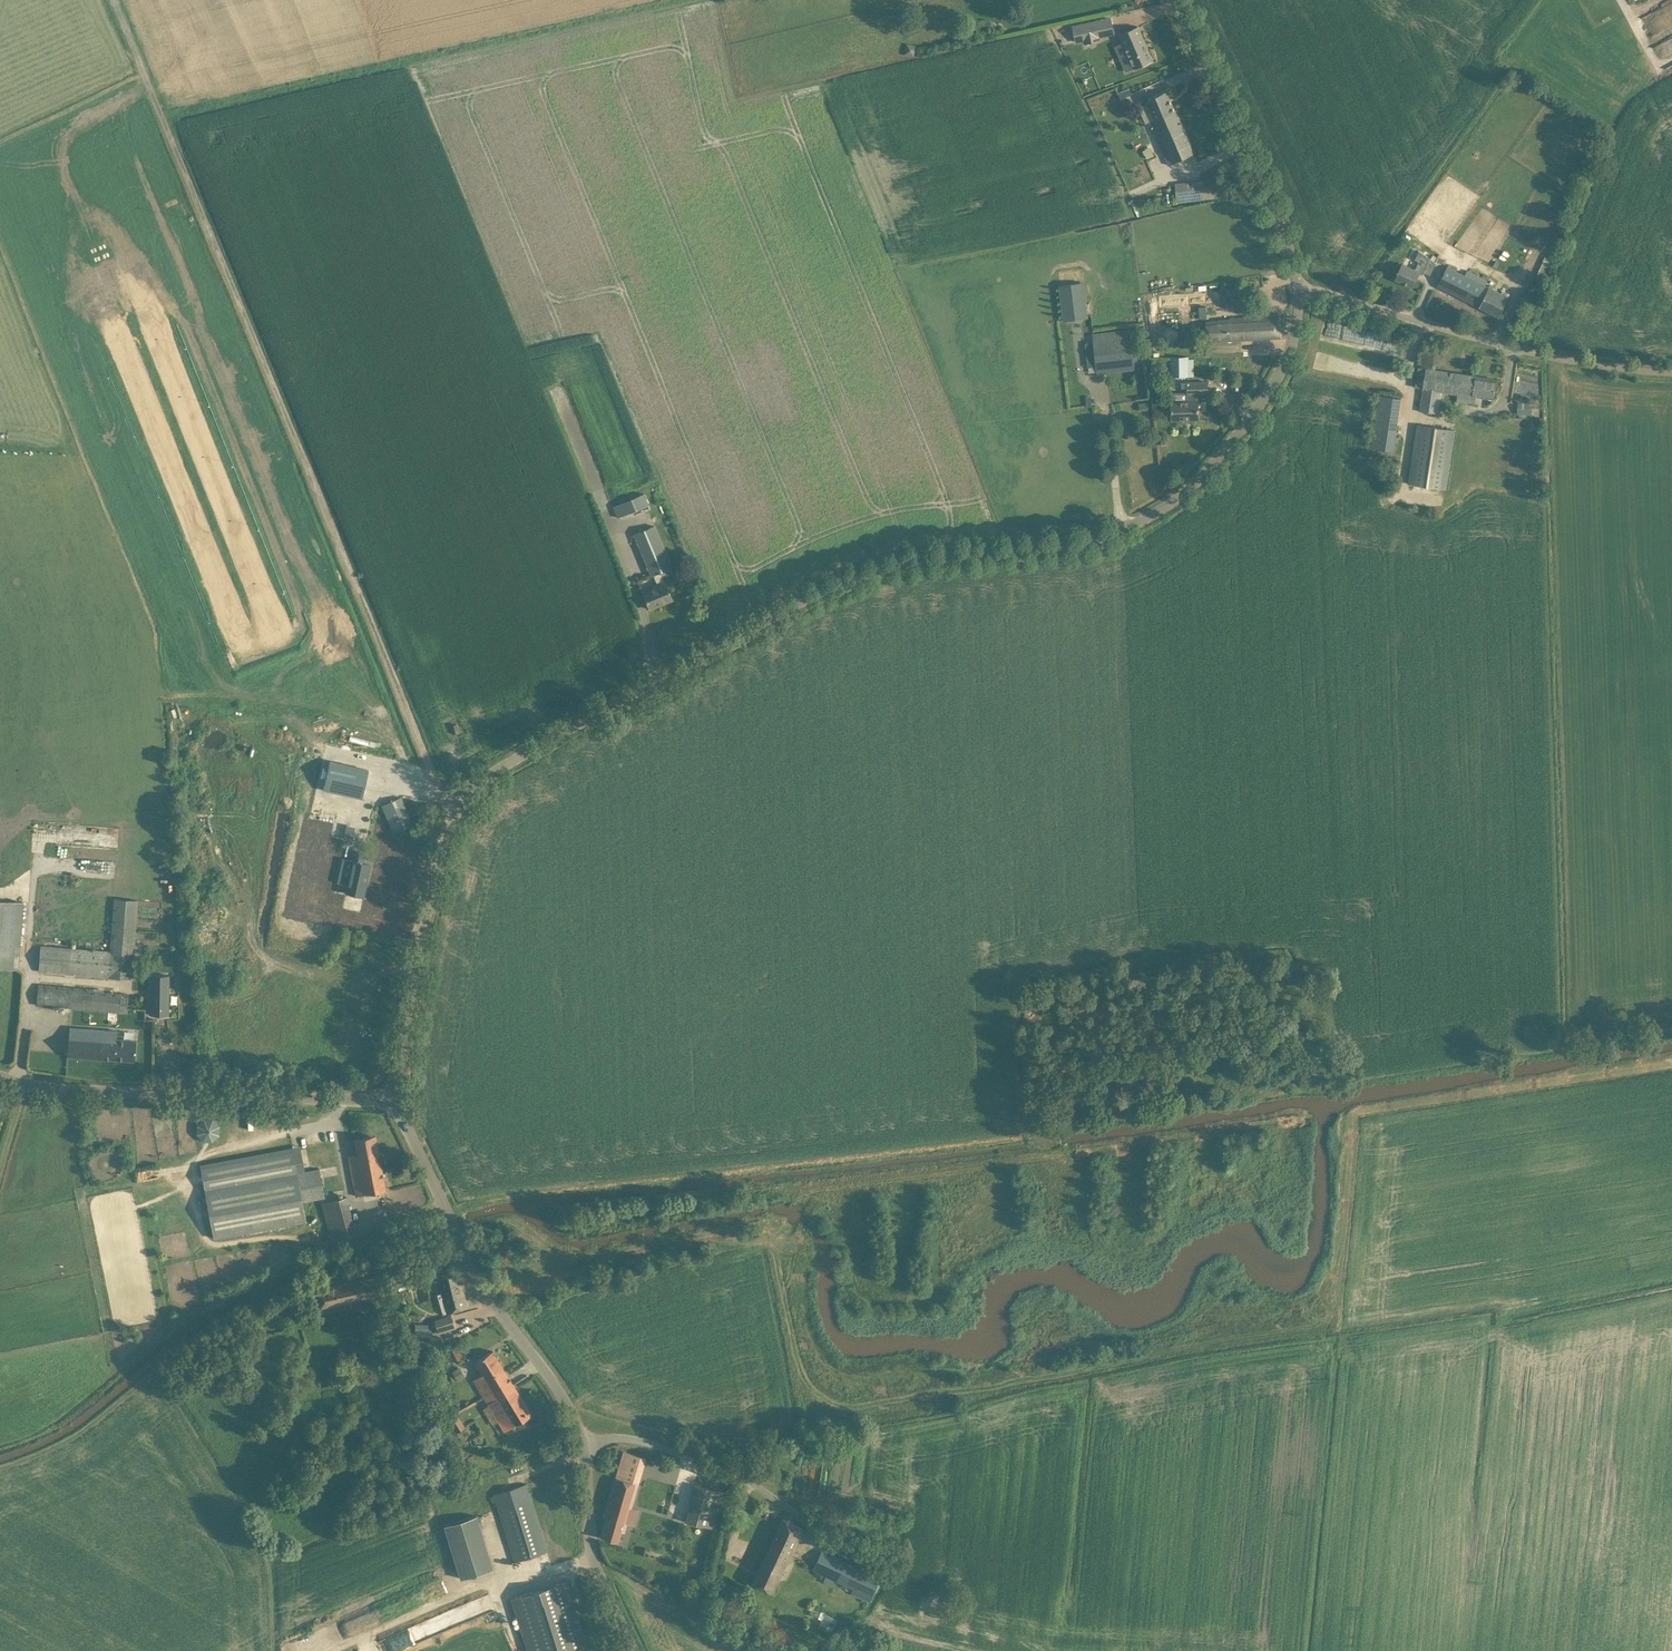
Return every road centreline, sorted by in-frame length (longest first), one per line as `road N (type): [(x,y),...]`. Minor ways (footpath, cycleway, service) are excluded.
road 1 (unclassified): [(393,1092),(440,847),(469,793),(817,593),(915,564),(1088,545),(1129,531),(1173,504),(1266,397),(1295,343),(1301,296)]
road 2 (track): [(448,823),(115,0)]
road 3 (unclassified): [(582,1445),(564,1399),(464,1240),(393,1092)]
road 4 (unclassified): [(393,1092),(374,1104),(41,1091),(0,1079)]
road 5 (unclassified): [(1671,372),(1484,340),(1339,294),(1301,296)]
road 6 (unclassified): [(1301,296),(1180,0)]
road 7 (track): [(593,1557),(488,1584),(340,1650)]
road 8 (unclassified): [(582,1445),(619,1438),(665,1448),(758,1487),(805,1521)]
road 9 (unclassified): [(635,1650),(593,1557),(582,1445)]

